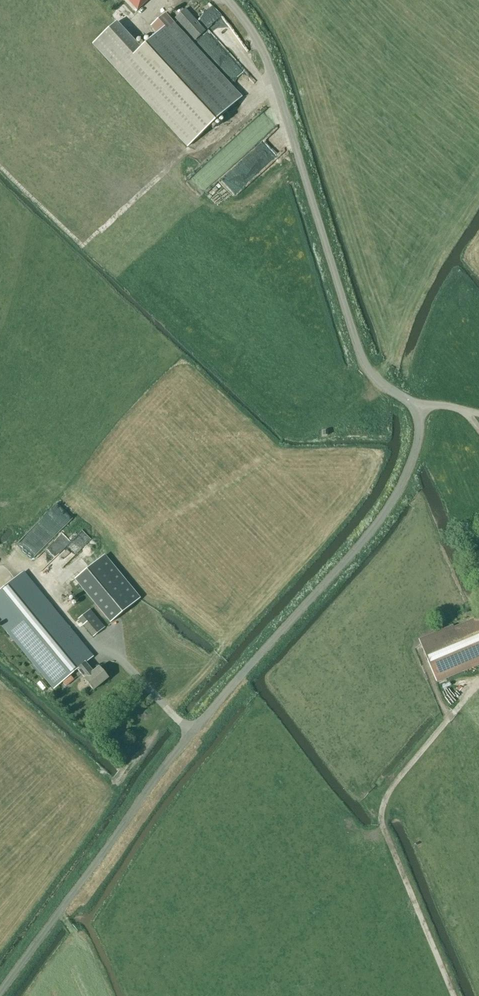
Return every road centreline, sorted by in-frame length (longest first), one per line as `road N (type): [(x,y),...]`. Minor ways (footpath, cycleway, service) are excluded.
road 1 (unclassified): [(0,993),(176,747),(354,553),(386,511),(415,450),(417,408),(377,381),(360,354),(260,43),(231,0)]

